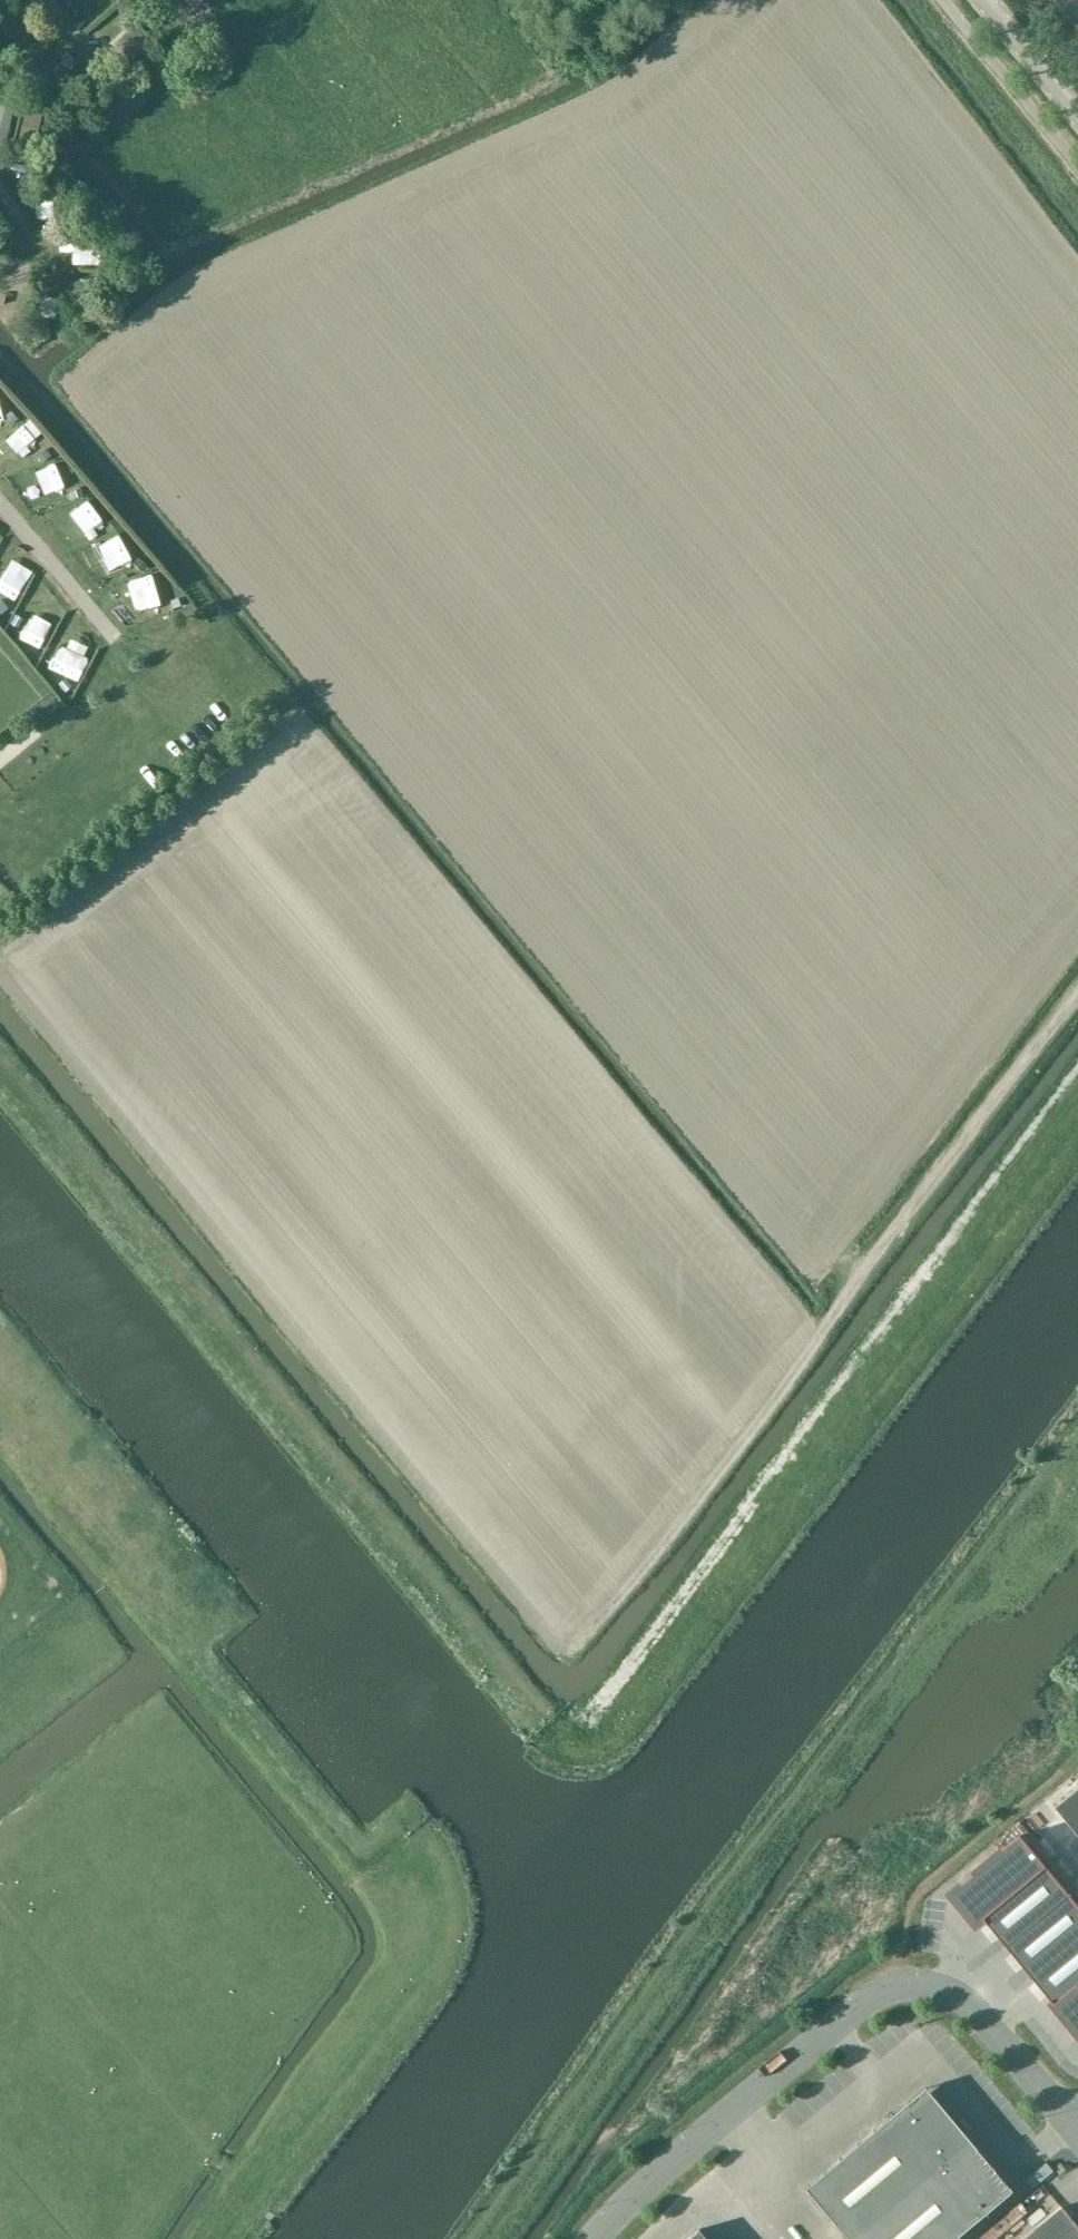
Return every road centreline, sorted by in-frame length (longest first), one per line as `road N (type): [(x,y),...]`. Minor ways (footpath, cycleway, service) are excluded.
road 1 (unclassified): [(598,2238),(868,1997),(898,1986),(957,1994),(1077,2135)]
road 2 (tertiary): [(1077,118),(981,0)]

